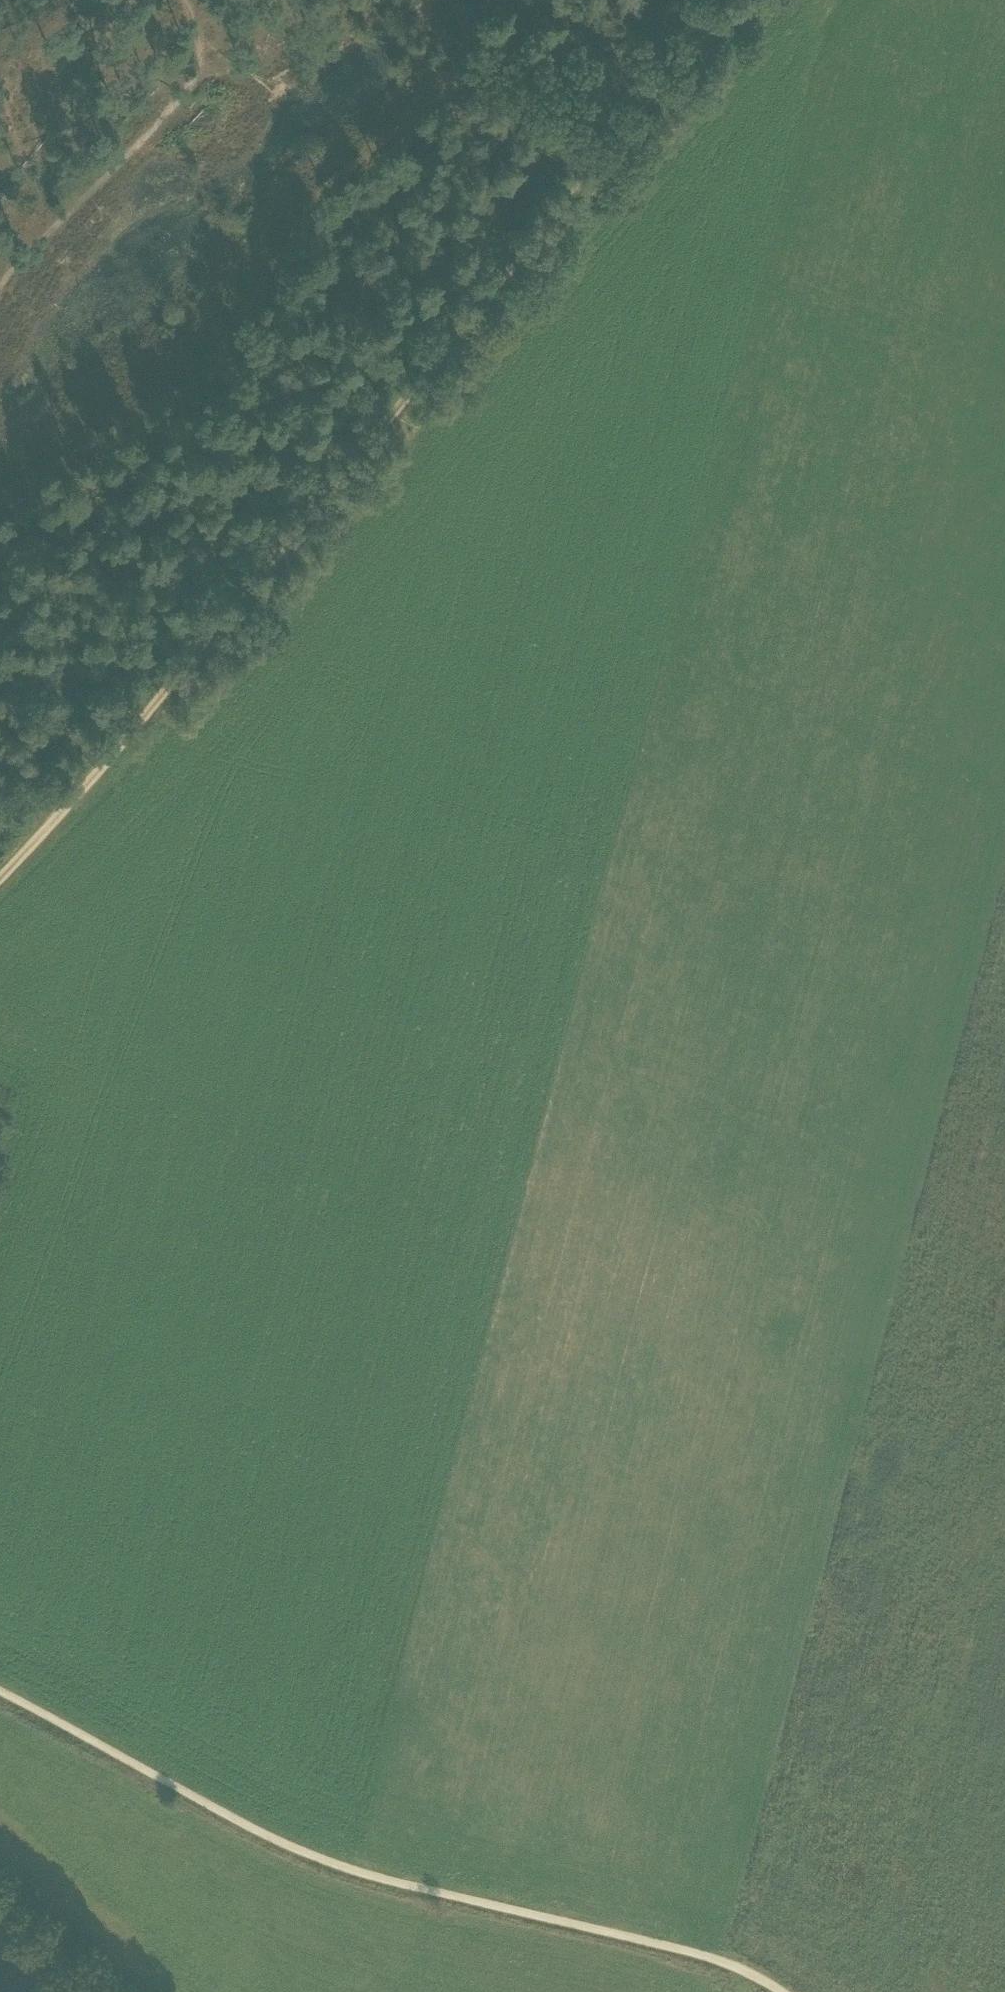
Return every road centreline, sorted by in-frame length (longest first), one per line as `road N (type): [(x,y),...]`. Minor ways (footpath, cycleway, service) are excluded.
road 1 (track): [(0,872),(104,761),(736,0)]
road 2 (track): [(0,1692),(353,1867),(669,1947),(756,1975),(779,1991)]

